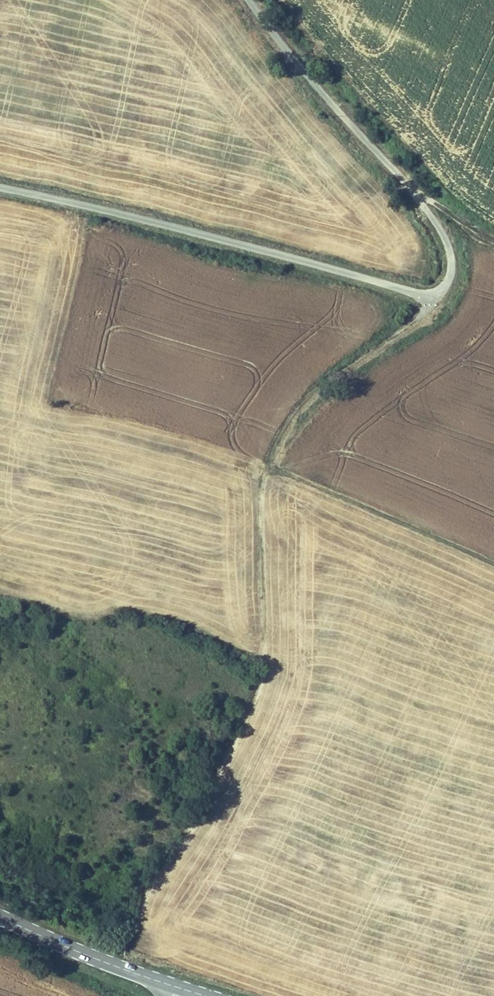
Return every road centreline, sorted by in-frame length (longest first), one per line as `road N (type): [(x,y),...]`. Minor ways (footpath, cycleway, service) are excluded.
road 1 (unclassified): [(0,188),(438,299),(451,263),(441,228),(248,0)]
road 2 (track): [(136,930),(145,898),(207,802),(260,692),(269,466)]
road 3 (track): [(493,564),(269,466)]
road 4 (track): [(269,466),(307,398),(438,299)]
road 5 (tertiary): [(0,917),(176,987)]

